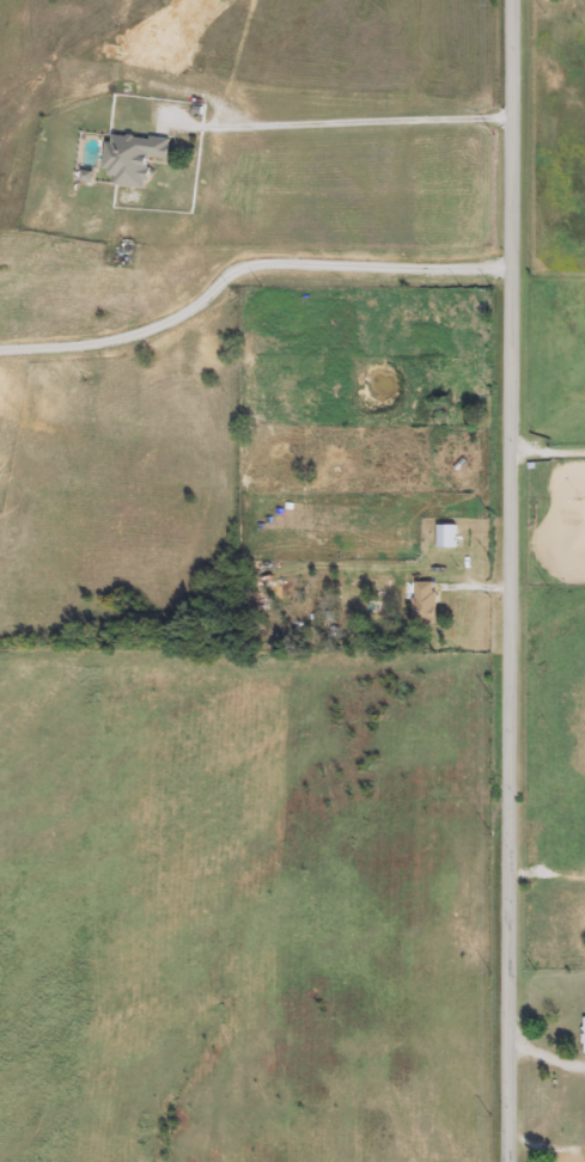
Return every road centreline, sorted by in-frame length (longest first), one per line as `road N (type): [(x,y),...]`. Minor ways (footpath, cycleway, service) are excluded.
road 1 (residential): [(507,1161),(513,0)]

